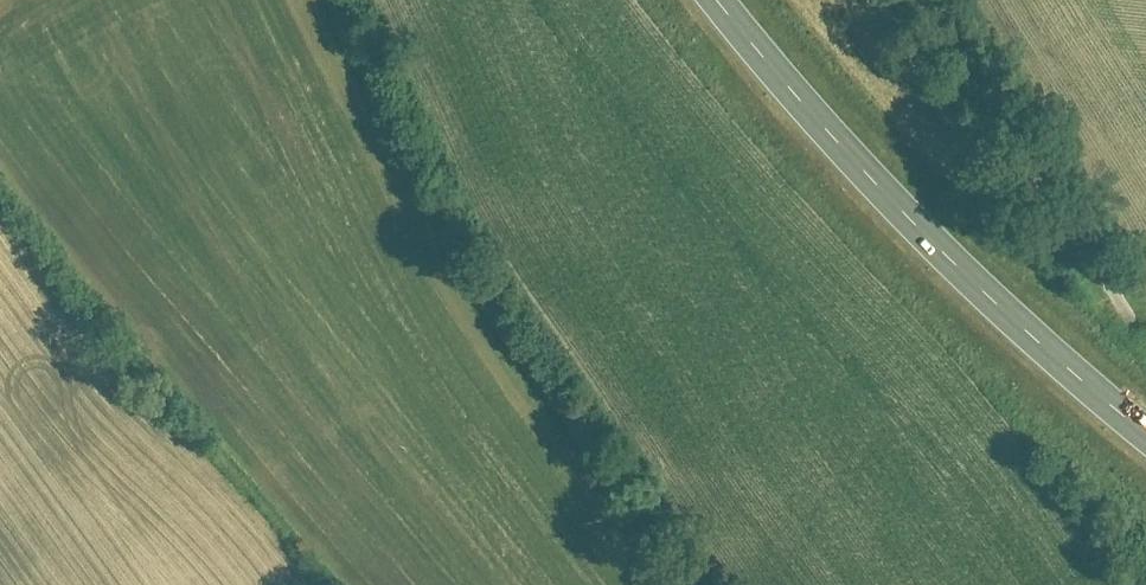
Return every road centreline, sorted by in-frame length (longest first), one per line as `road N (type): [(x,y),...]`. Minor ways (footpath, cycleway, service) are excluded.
road 1 (primary): [(715,0),(880,195),(1080,386),(1145,438)]

